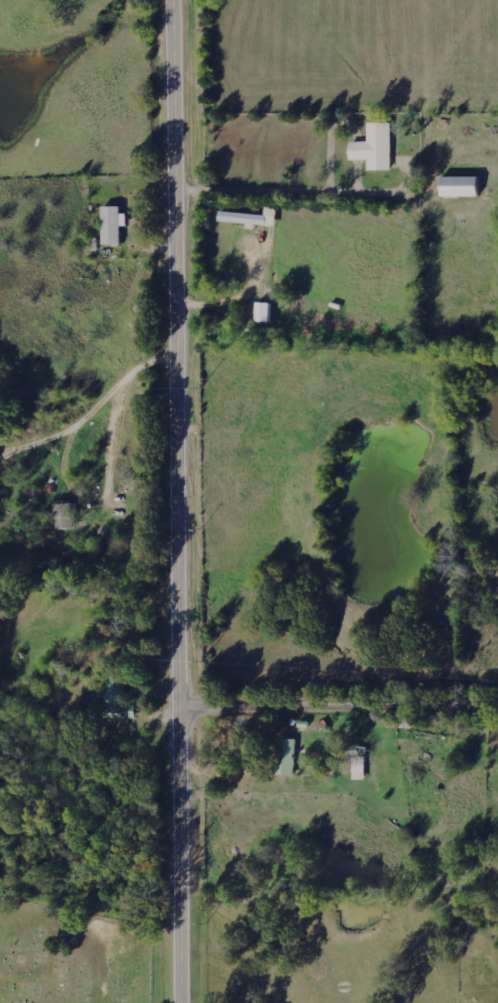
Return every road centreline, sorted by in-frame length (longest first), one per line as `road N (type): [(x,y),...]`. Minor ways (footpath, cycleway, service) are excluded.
road 1 (secondary): [(186,1002),(175,0)]
road 2 (residential): [(183,711),(497,709)]

